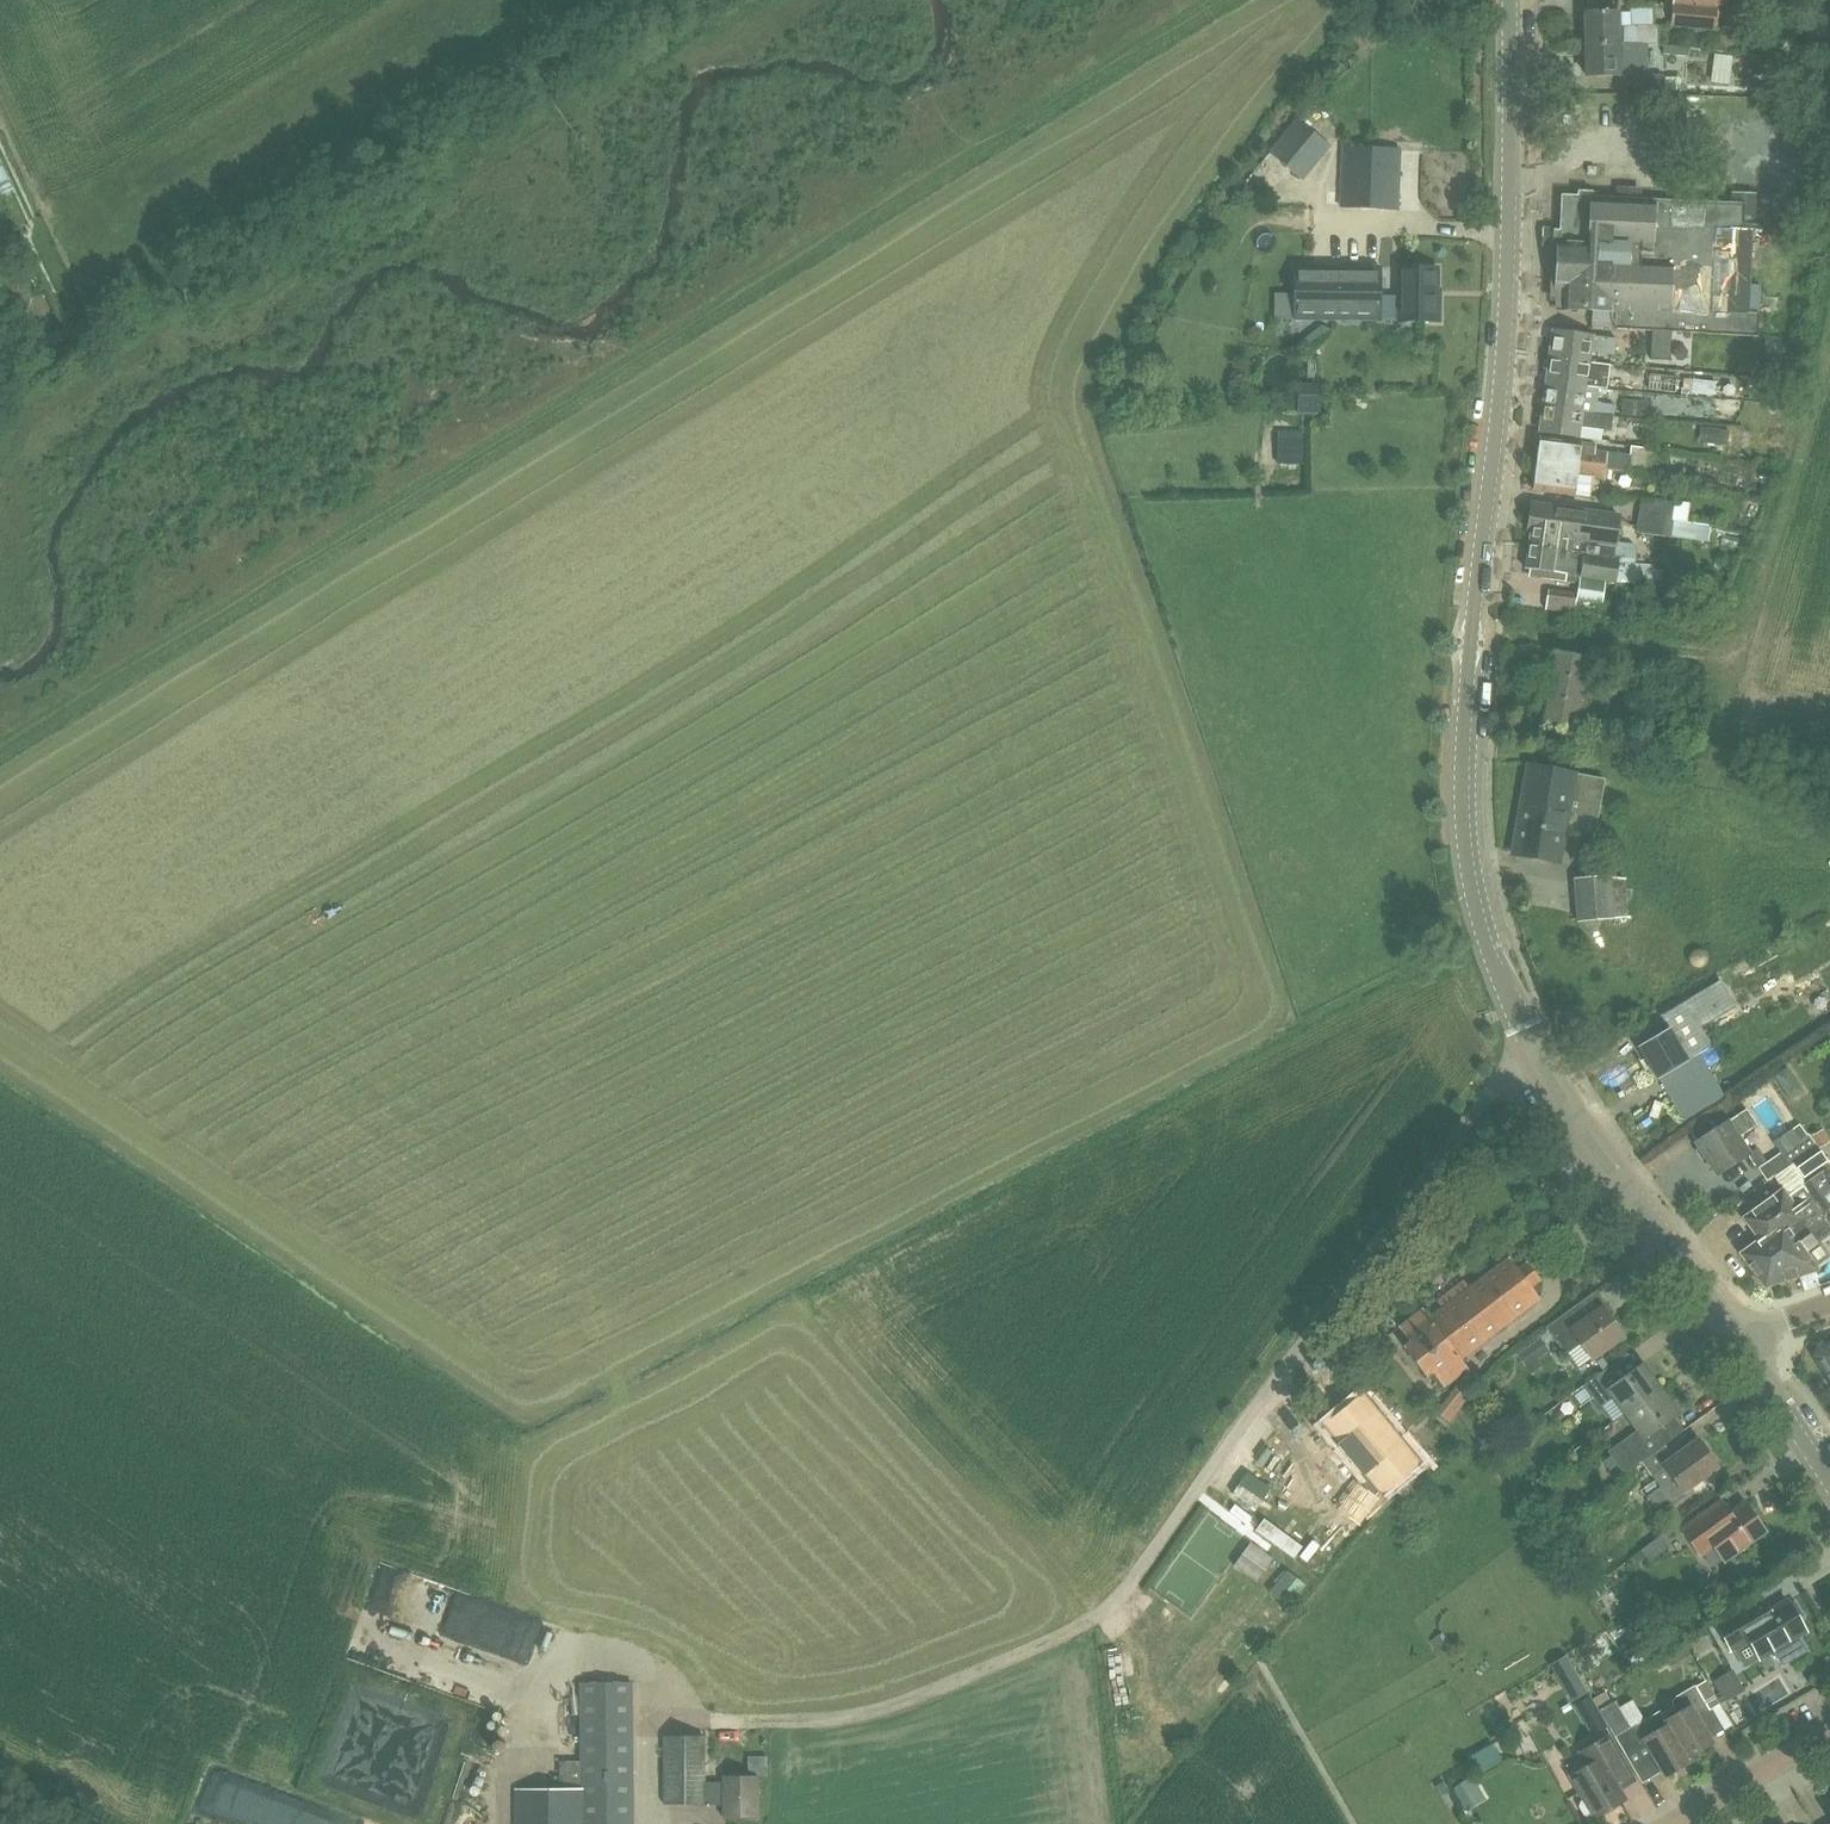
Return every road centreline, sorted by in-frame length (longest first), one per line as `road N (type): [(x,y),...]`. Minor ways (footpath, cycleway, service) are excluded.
road 1 (tertiary): [(1742,1334),(1568,1104),(1527,1031),(1484,936),(1464,845),(1462,766),(1516,218),(1513,0)]
road 2 (residential): [(1829,1734),(1673,1823)]
road 3 (tertiary): [(1829,1481),(1742,1334)]

